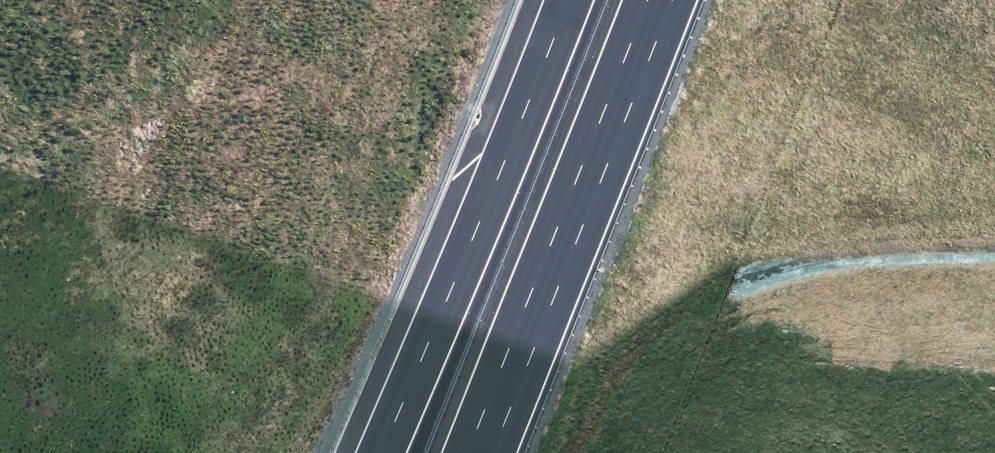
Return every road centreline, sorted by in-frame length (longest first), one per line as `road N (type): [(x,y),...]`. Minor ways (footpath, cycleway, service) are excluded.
road 1 (motorway): [(359,452),(549,0)]
road 2 (motorway): [(644,0),(462,452)]

